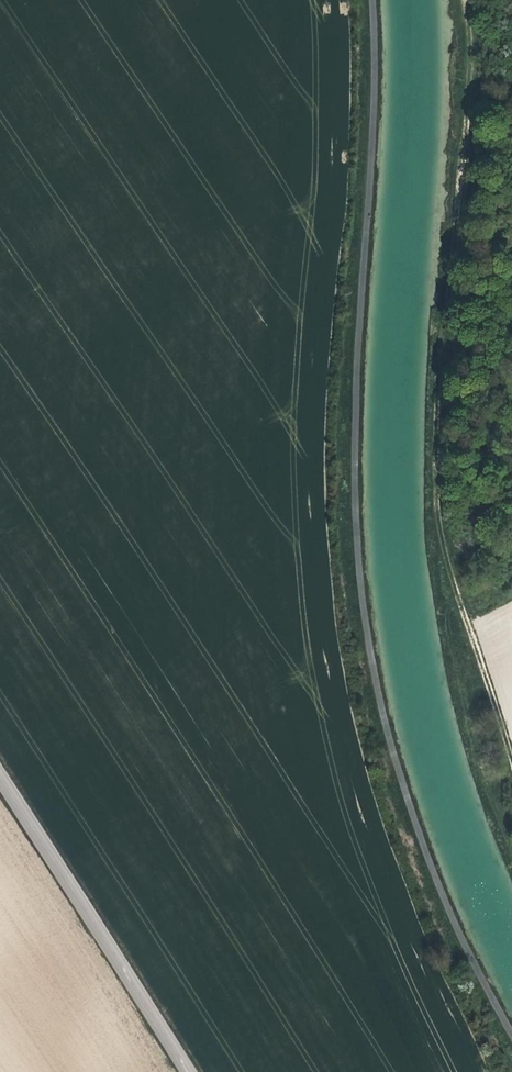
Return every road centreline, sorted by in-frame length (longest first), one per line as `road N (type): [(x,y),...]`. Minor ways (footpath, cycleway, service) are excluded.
road 1 (track): [(494,1071),(427,961),(369,810),(334,665),(317,510),(321,358),(341,153),(333,0)]
road 2 (track): [(511,736),(457,591),(440,516),(443,366),(474,43),(468,0)]
road 3 (tertiary): [(194,1071),(0,771)]

